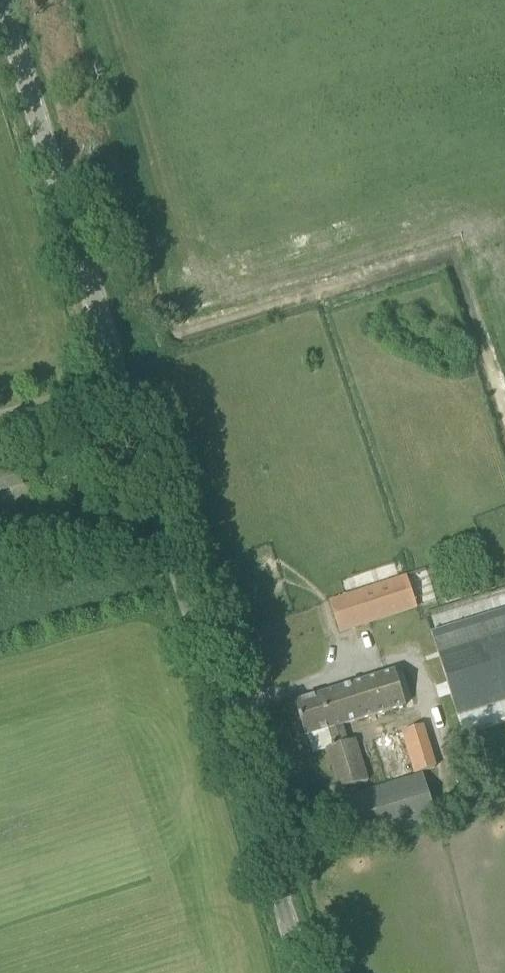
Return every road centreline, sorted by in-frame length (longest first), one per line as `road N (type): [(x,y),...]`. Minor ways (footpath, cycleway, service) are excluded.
road 1 (unclassified): [(302,972),(119,380)]
road 2 (unclassified): [(119,380),(1,0)]
road 3 (unclassified): [(0,415),(119,380)]

